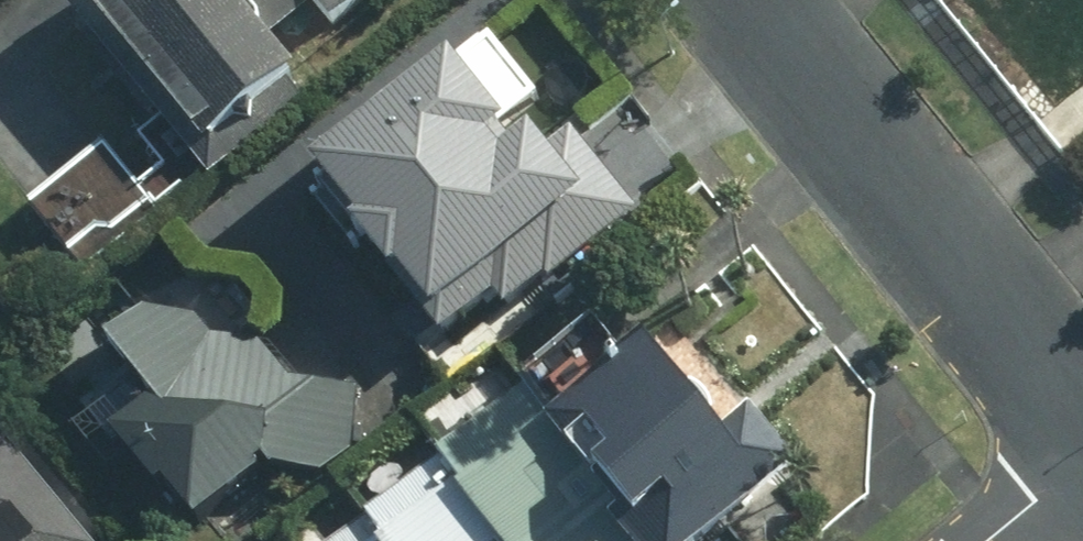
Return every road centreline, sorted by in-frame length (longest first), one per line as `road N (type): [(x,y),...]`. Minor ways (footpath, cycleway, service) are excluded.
road 1 (residential): [(751,0),(1082,405)]

